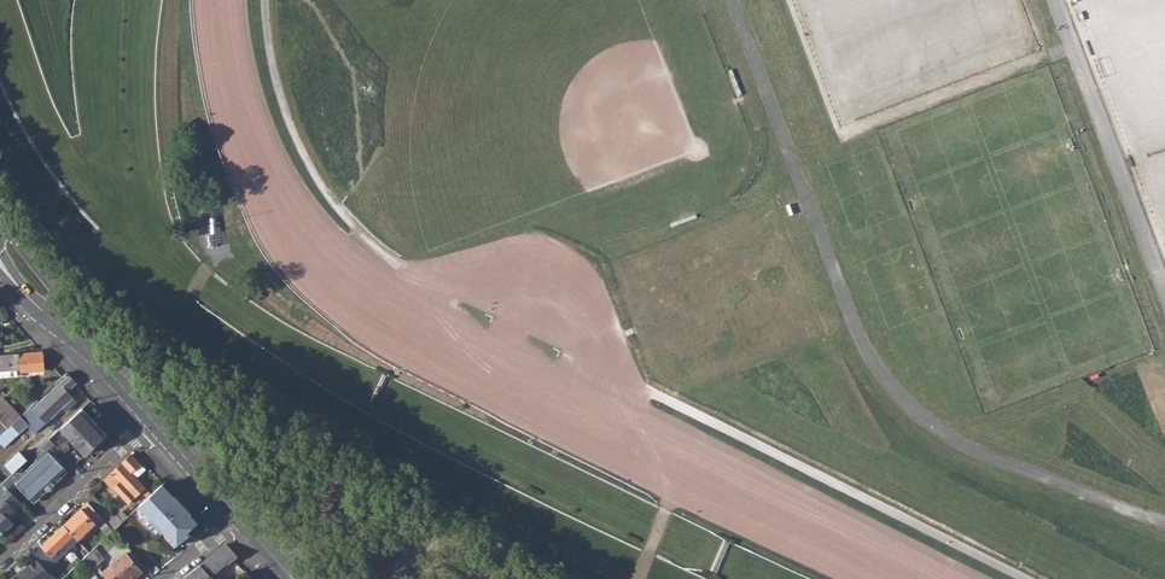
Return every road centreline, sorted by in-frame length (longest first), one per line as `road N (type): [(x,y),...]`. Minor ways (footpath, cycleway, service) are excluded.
road 1 (tertiary): [(0,263),(149,422)]
road 2 (residential): [(0,558),(149,422)]
road 3 (tertiary): [(149,422),(237,523)]

